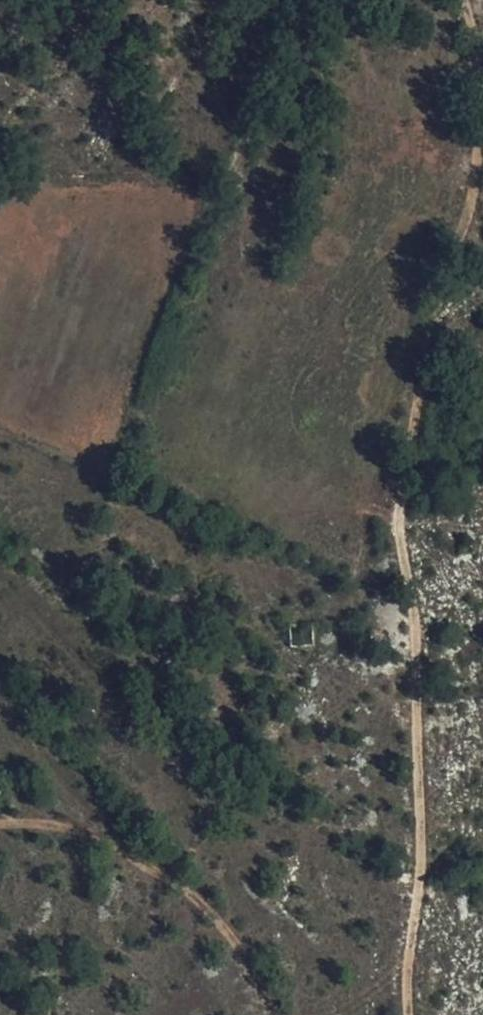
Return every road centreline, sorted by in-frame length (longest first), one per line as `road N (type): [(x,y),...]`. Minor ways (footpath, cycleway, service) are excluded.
road 1 (track): [(482,186),(439,324),(400,518),(413,588),(424,873),(409,1014)]
road 2 (track): [(0,826),(94,835),(180,887),(223,925),(265,1000),(282,1014)]

